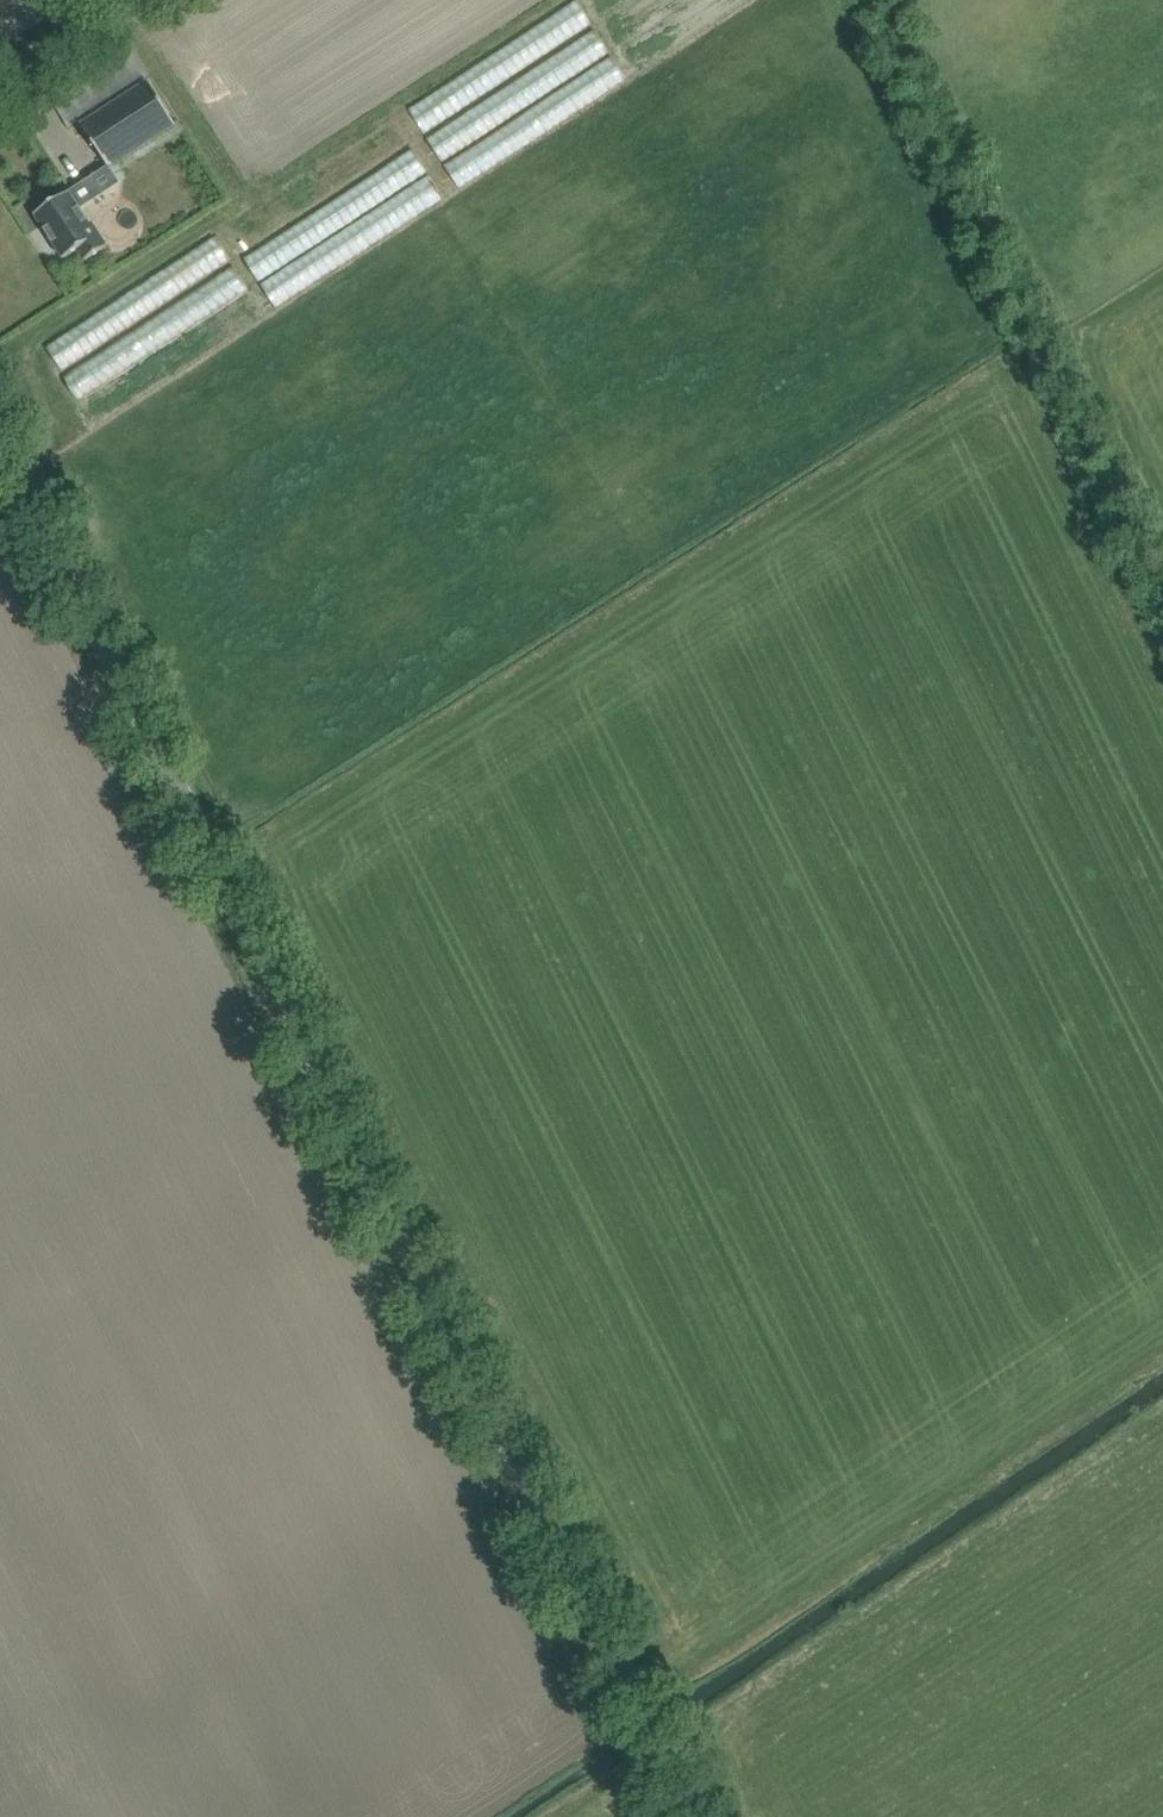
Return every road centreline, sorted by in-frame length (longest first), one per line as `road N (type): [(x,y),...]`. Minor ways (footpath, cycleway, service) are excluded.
road 1 (tertiary): [(700,1816),(0,424)]
road 2 (unclassified): [(0,82),(129,0)]

